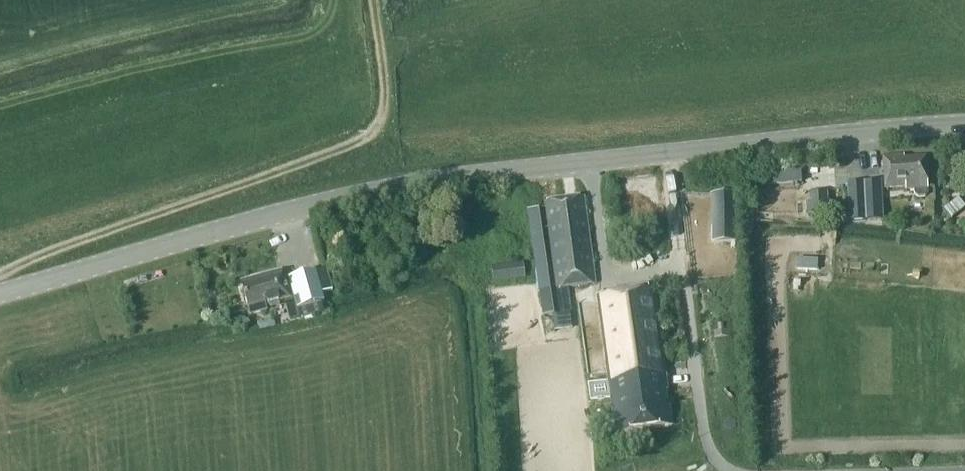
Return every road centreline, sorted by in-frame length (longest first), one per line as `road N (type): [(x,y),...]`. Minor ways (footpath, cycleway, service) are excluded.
road 1 (tertiary): [(964,125),(399,185),(0,293)]
road 2 (track): [(0,271),(365,137),(377,128),(385,100),(372,0)]

